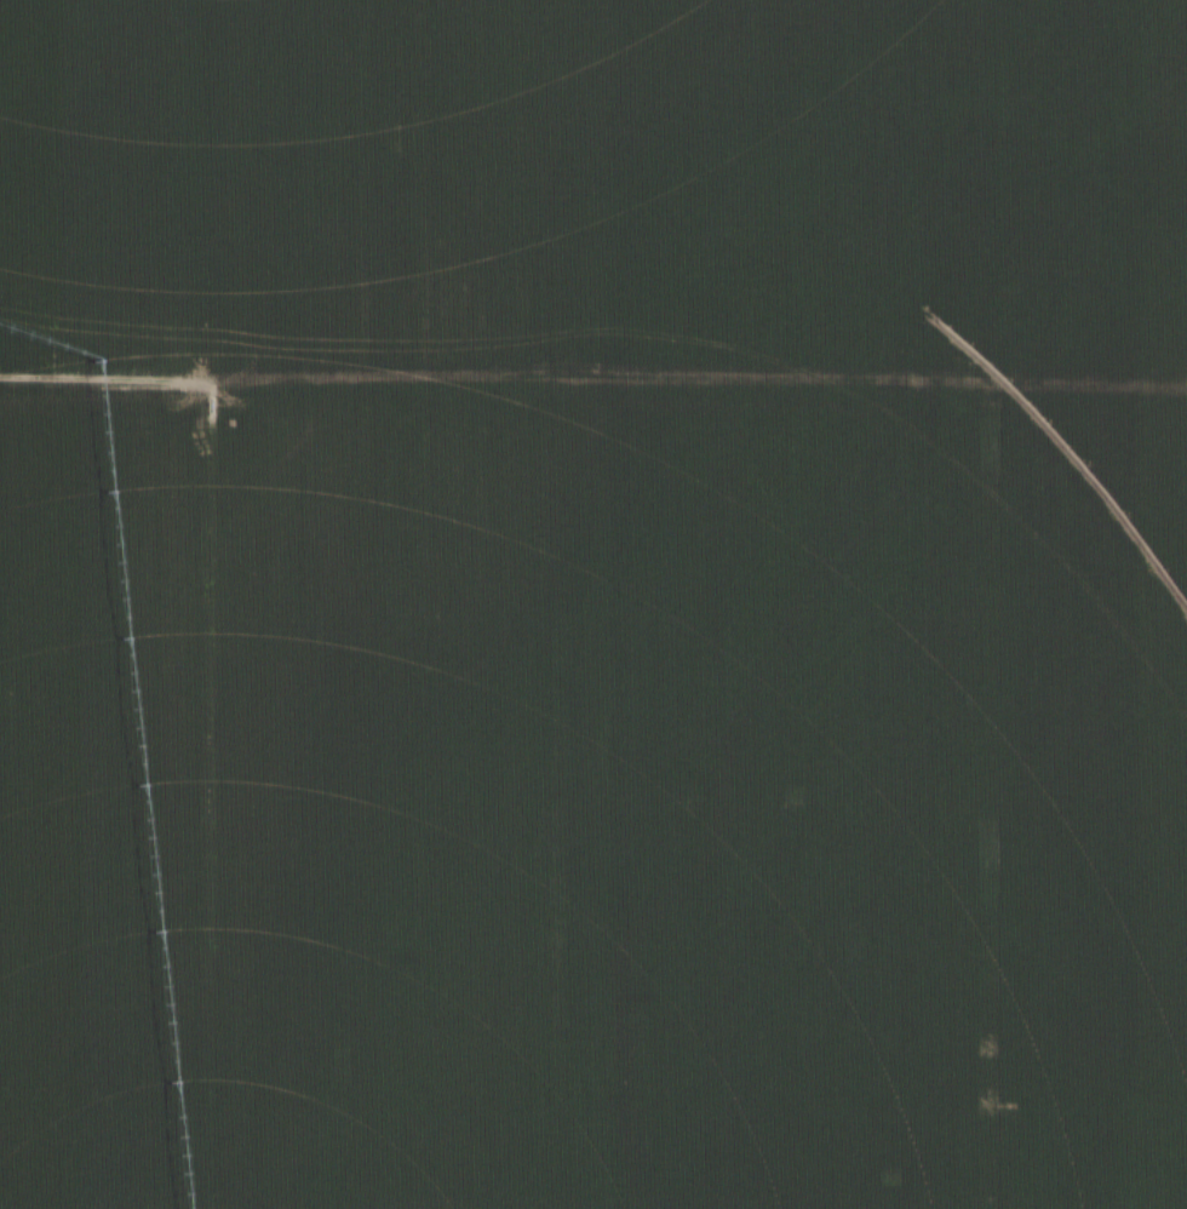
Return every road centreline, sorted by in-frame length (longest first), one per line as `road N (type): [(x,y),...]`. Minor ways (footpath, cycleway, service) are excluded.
road 1 (track): [(1186,386),(0,379)]

